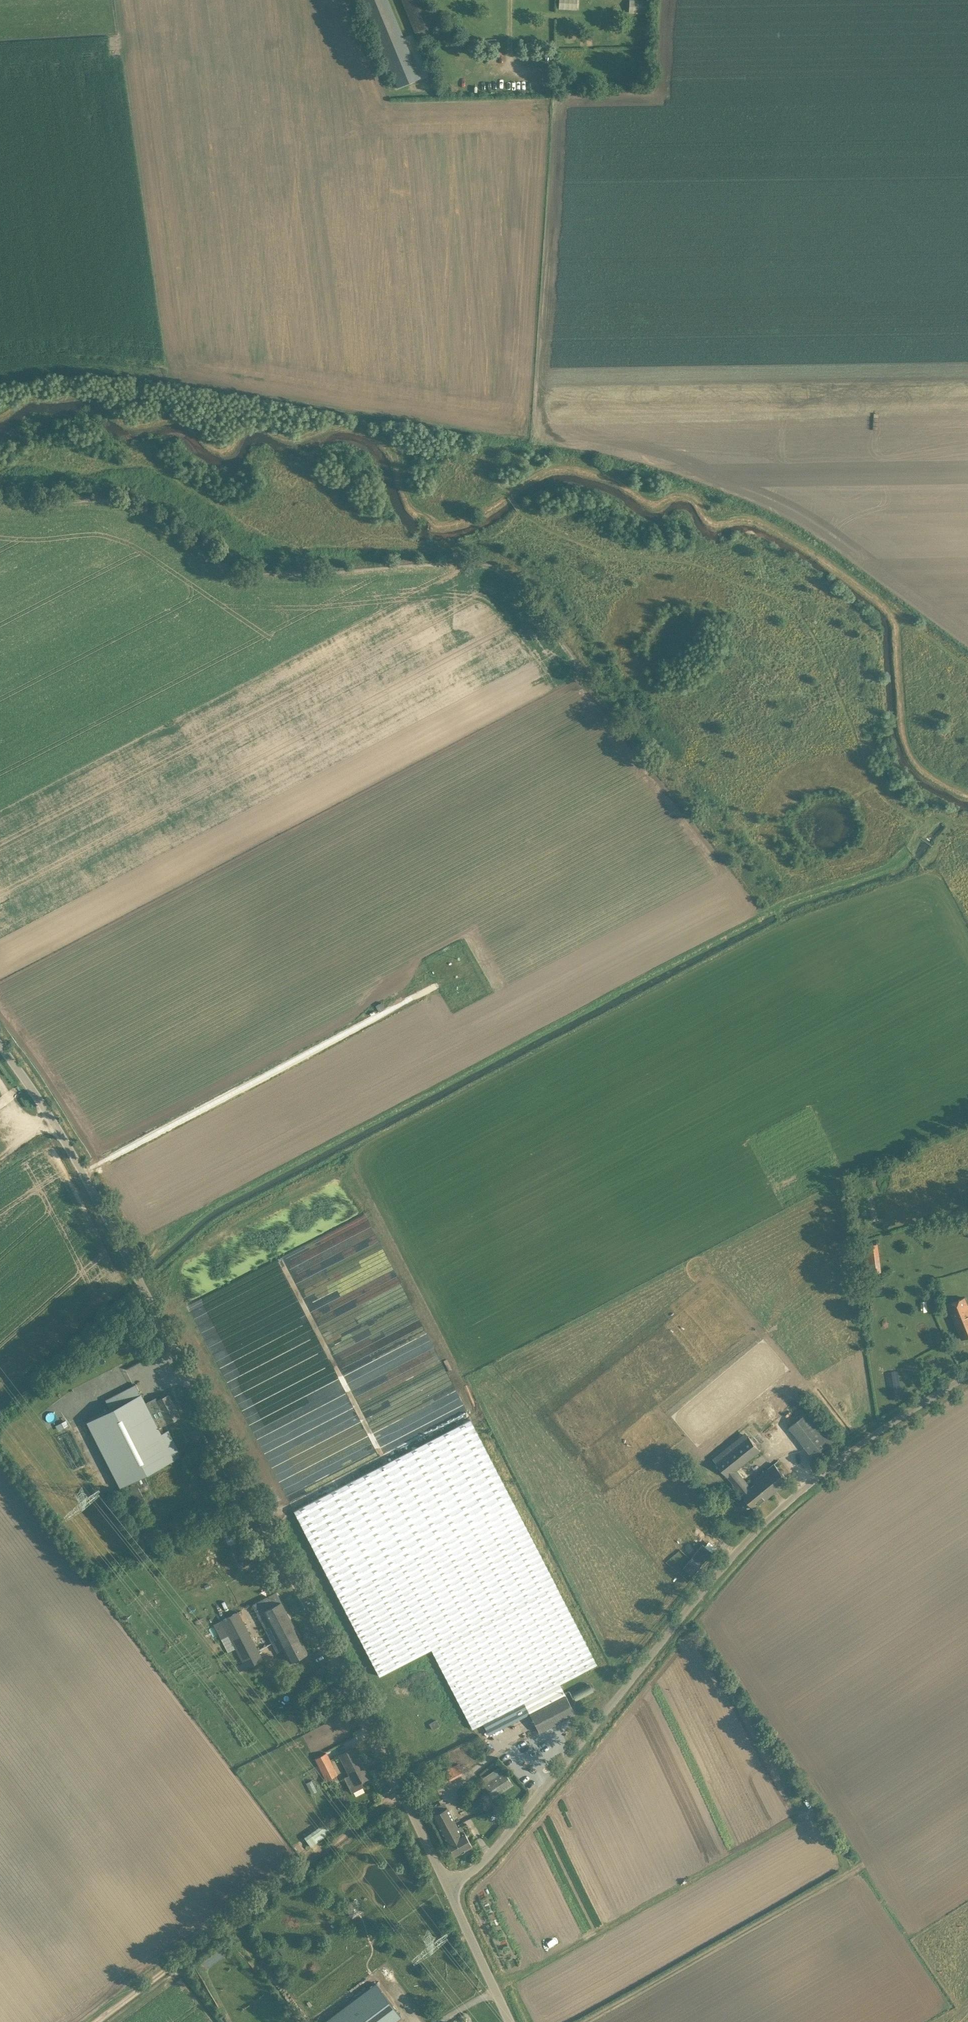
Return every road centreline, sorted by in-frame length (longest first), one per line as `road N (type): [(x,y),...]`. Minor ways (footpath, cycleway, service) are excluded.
road 1 (unclassified): [(450,1888),(83,1173),(0,1044)]
road 2 (unclassified): [(450,1888),(498,1844),(741,1545),(870,1436),(967,1375)]
road 3 (track): [(0,497),(126,496),(233,564),(467,555),(528,513)]
road 4 (track): [(402,1791),(96,2021)]
road 5 (track): [(592,2021),(856,1863)]
road 6 (unclassified): [(511,2021),(450,1888)]

